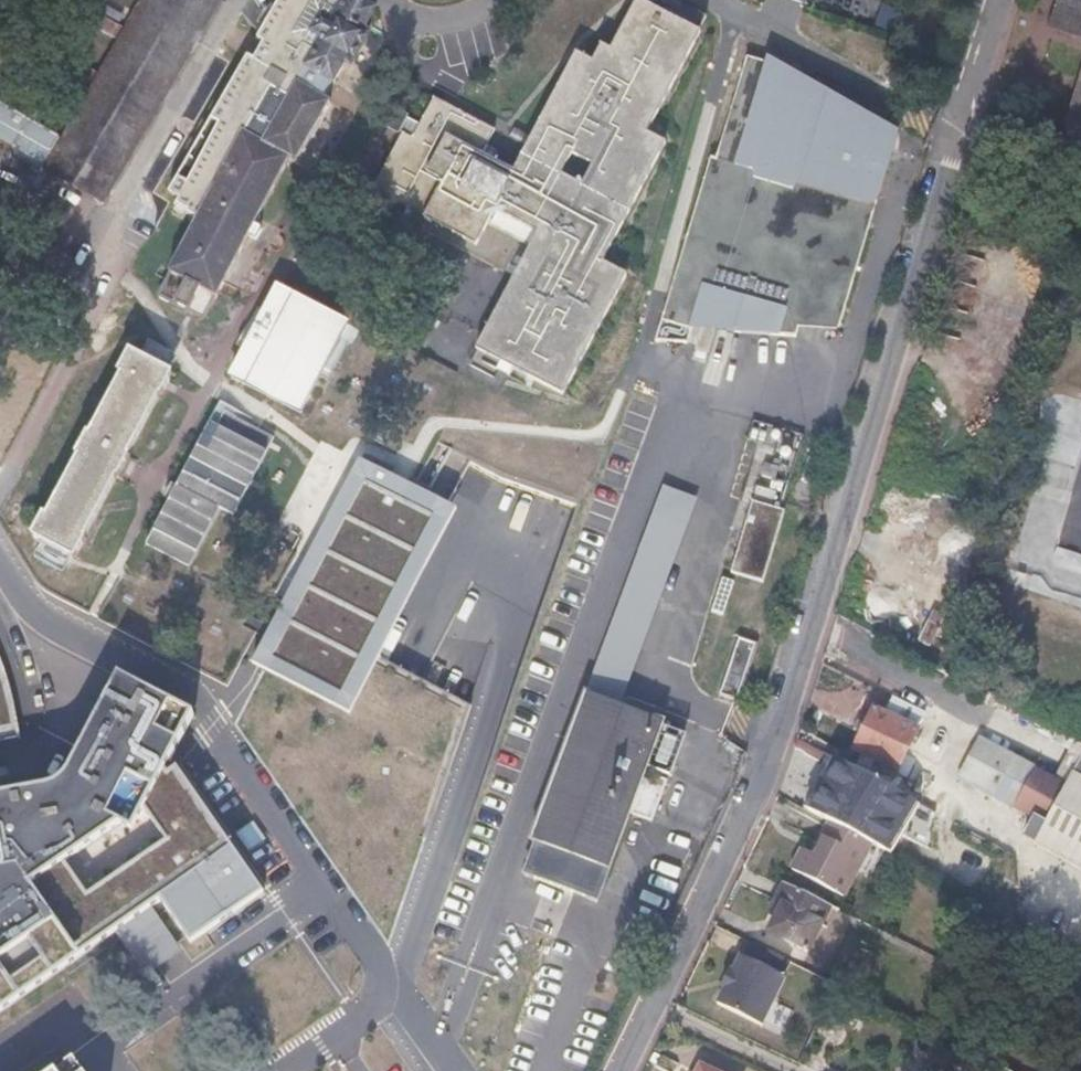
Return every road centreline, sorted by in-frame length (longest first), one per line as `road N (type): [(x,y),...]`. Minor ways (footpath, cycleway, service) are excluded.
road 1 (residential): [(622,1070),(760,787),(1002,0)]

